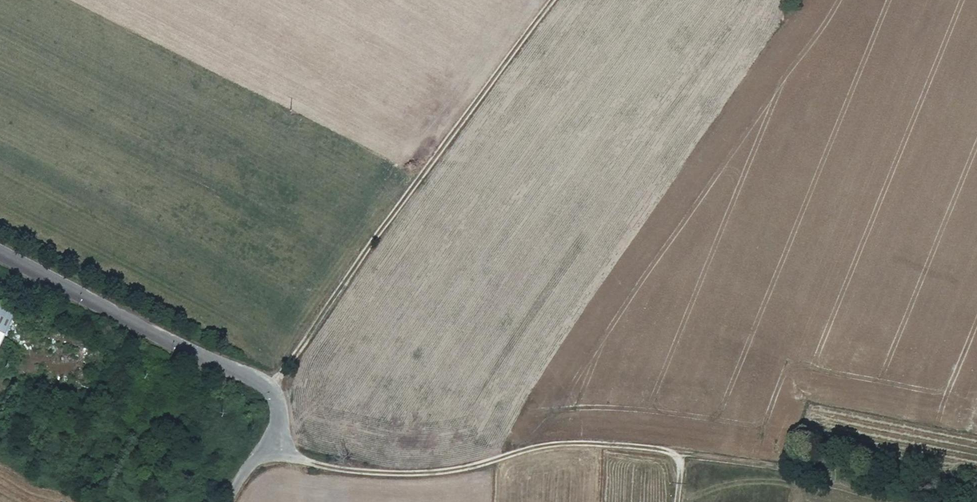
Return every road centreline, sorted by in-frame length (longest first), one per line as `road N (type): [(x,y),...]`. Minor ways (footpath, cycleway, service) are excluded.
road 1 (track): [(277,413),(284,377),(336,298),(558,0)]
road 2 (unclassified): [(232,501),(275,441),(277,413),(264,389),(0,253)]
road 3 (track): [(275,441),(314,465),(375,475),(473,469),(583,446),(660,452)]

